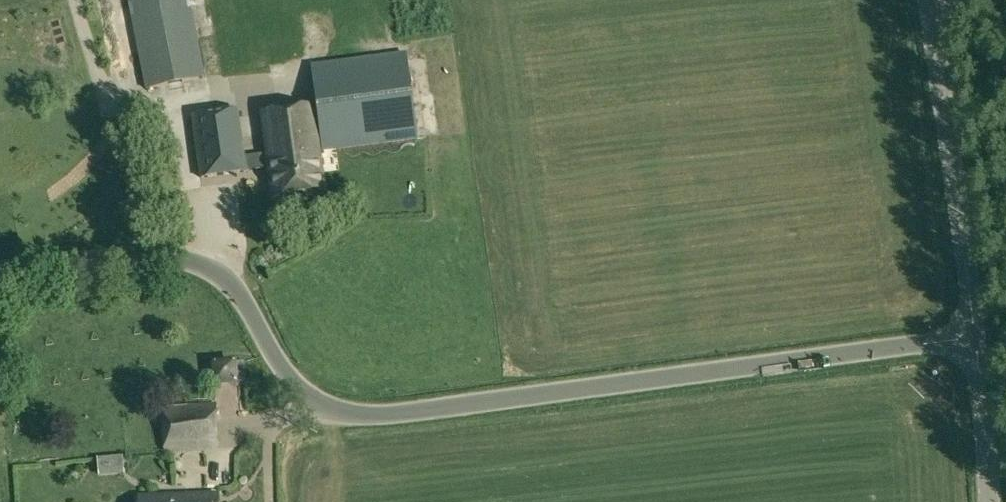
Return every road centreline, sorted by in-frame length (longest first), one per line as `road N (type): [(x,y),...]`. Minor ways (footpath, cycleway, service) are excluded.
road 1 (unclassified): [(0,271),(146,257),(216,272),(300,394),(345,415),(973,340)]
road 2 (unclassified): [(973,340),(928,0)]
road 3 (unclassified): [(990,501),(973,340)]

